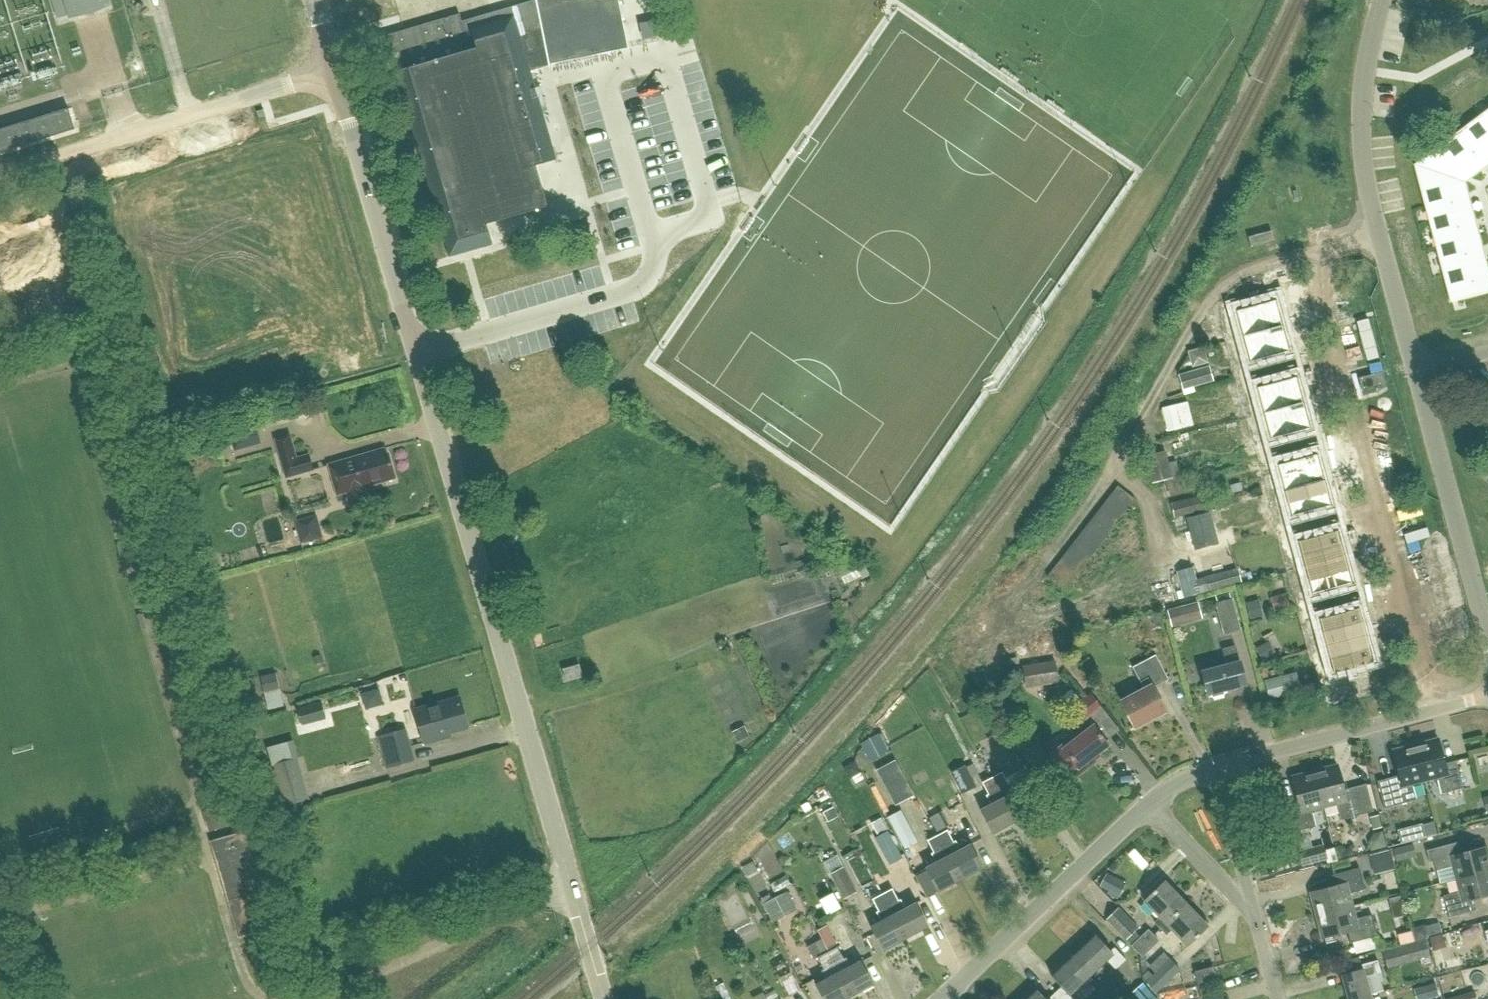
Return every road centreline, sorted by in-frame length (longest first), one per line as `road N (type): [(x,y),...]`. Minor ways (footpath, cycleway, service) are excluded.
road 1 (unclassified): [(603,998),(331,72)]
road 2 (residential): [(1431,711),(1308,256),(1377,232)]
road 3 (unclassified): [(0,174),(331,72)]
road 4 (residential): [(946,998),(1149,808)]
road 5 (residential): [(1487,642),(1418,373)]
road 6 (residential): [(1377,232),(1364,163),(1363,99),(1381,0)]
road 7 (residential): [(1218,768),(1431,711)]
road 8 (residential): [(1418,373),(1377,232)]
road 9 (residential): [(1253,909),(1218,768)]
road 10 (residential): [(1253,909),(1149,808)]

